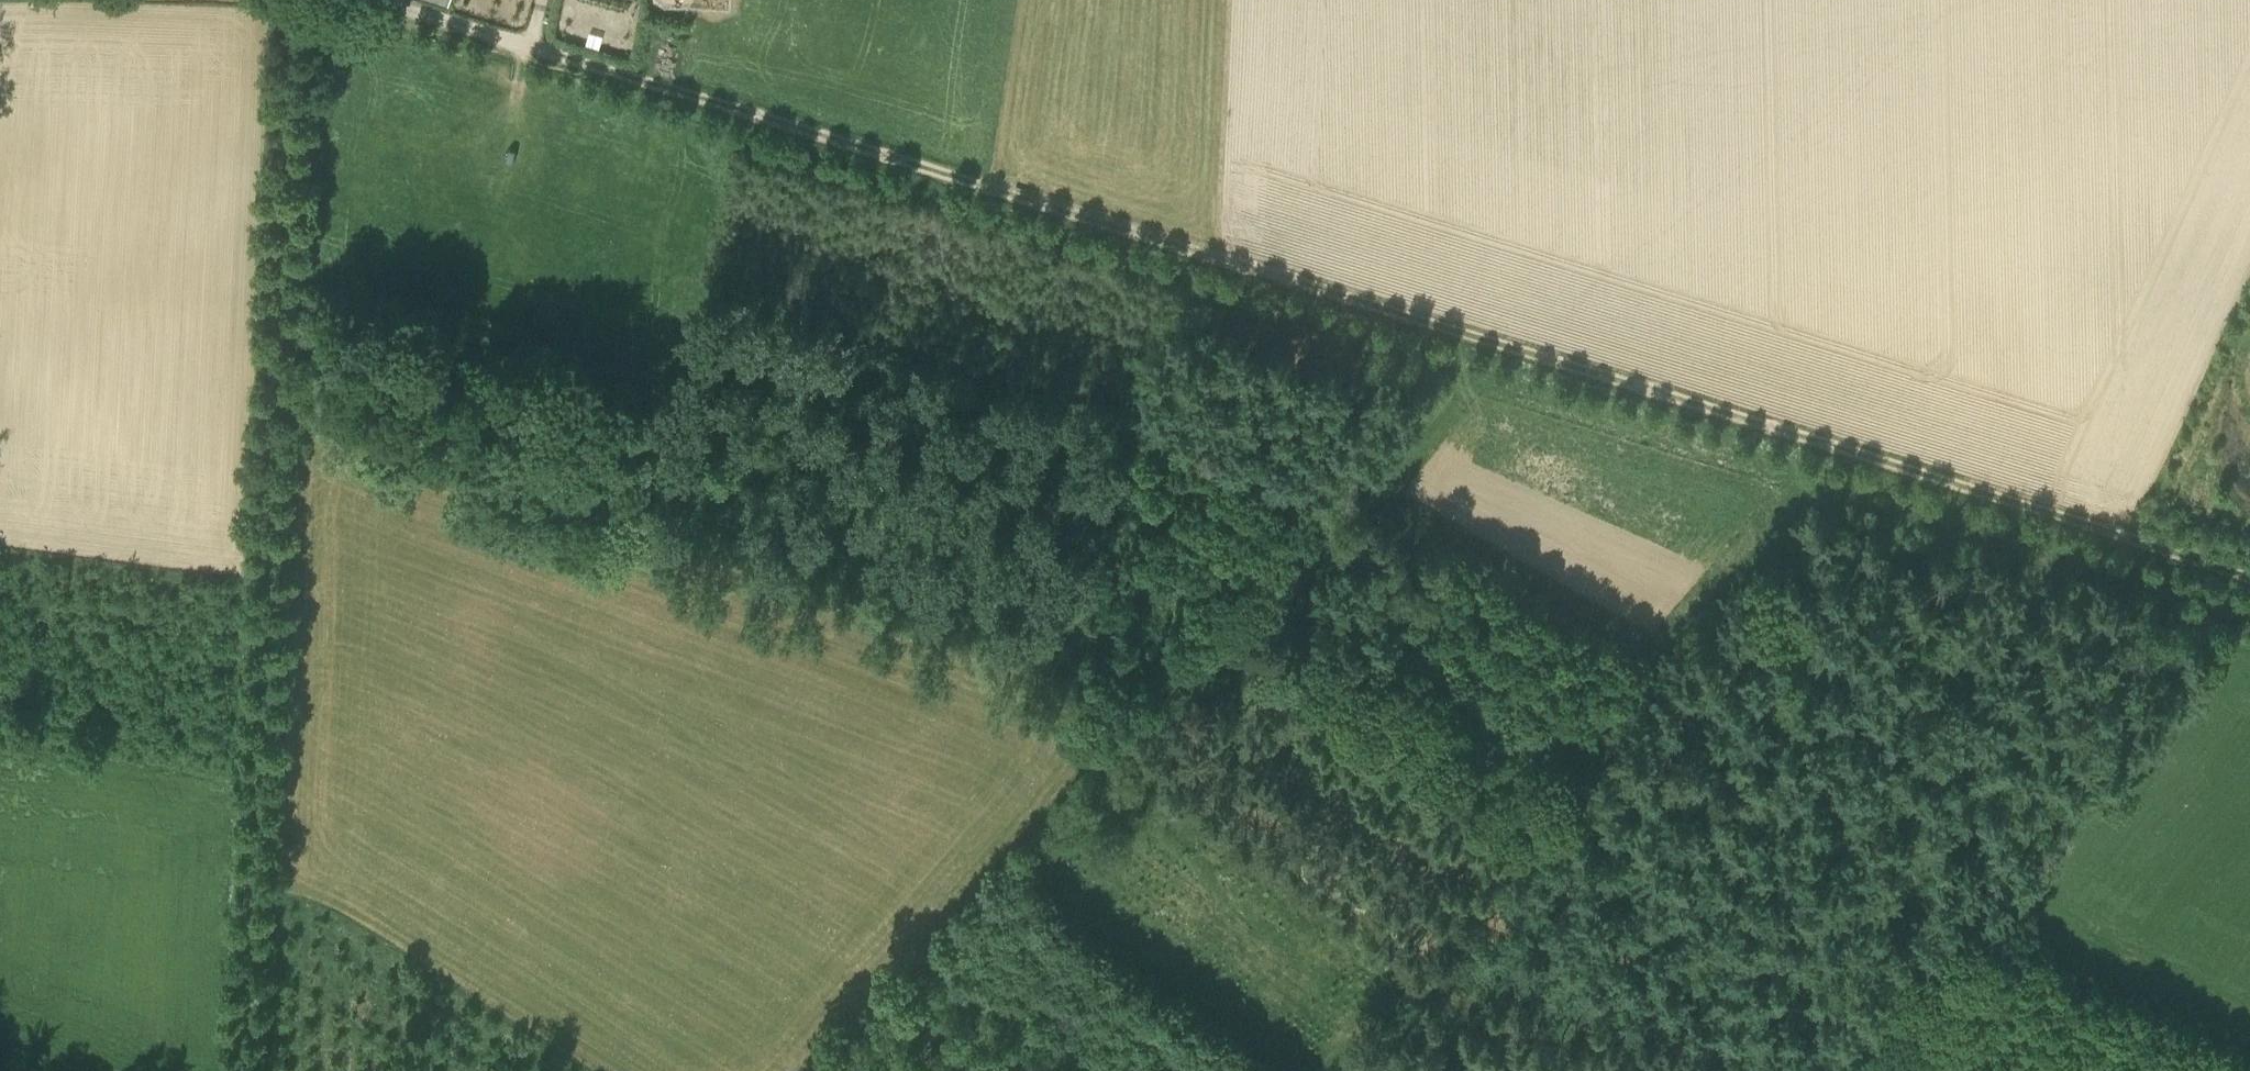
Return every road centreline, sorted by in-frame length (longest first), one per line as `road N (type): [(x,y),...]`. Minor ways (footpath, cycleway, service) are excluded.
road 1 (unclassified): [(2249,583),(356,0)]
road 2 (track): [(244,1070),(288,0)]

